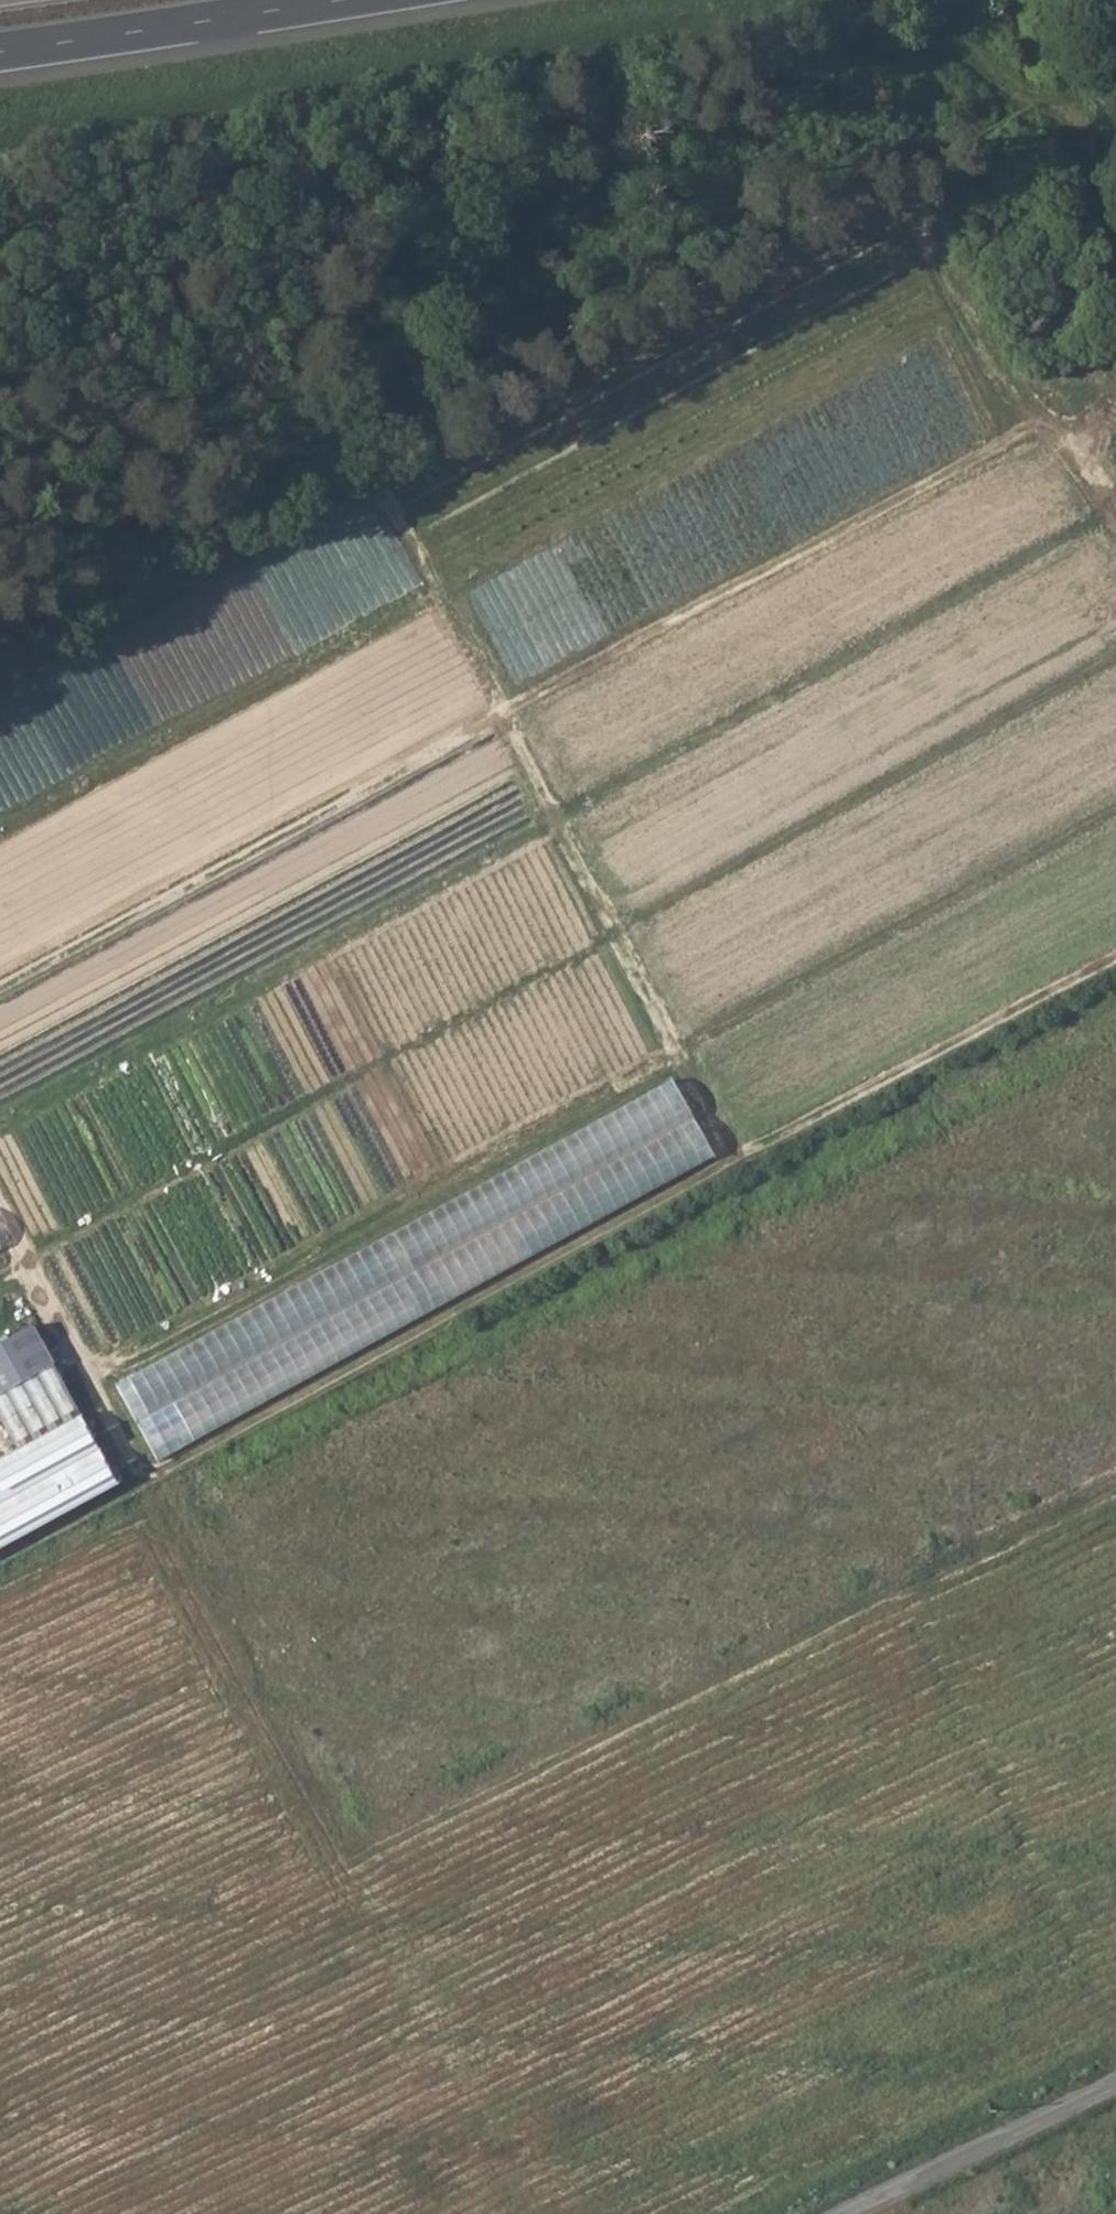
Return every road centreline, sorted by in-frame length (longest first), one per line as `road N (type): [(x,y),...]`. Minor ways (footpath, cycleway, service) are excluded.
road 1 (track): [(1115,1998),(913,1582),(1115,1481)]
road 2 (motorway): [(0,51),(339,0)]
road 3 (unclassified): [(1115,2091),(856,2213)]
road 4 (track): [(1115,210),(1085,129),(996,85),(962,48)]

